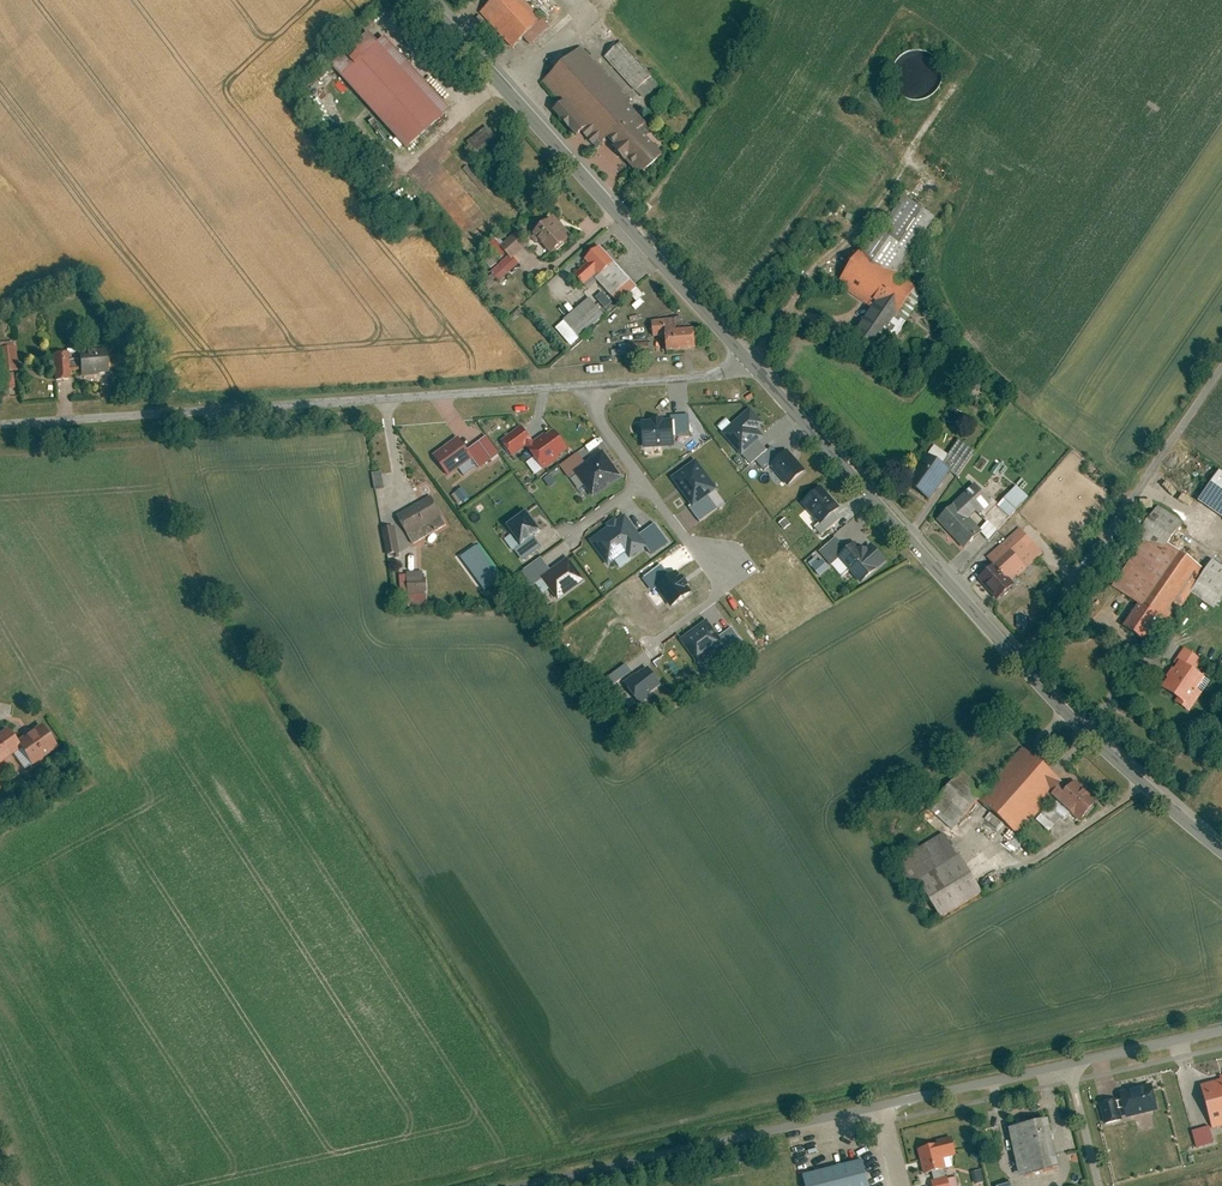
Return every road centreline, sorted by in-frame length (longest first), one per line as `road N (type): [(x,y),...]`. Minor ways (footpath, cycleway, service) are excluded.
road 1 (tertiary): [(1221,847),(1122,764),(1018,661),(747,362)]
road 2 (unclassified): [(0,425),(592,385)]
road 3 (tertiary): [(747,362),(424,0)]
road 4 (track): [(1221,370),(1018,661)]
road 5 (unclassified): [(870,1110),(541,1185)]
road 6 (residential): [(644,482),(727,583),(652,646)]
road 7 (unclassified): [(1075,1066),(870,1110)]
road 8 (unclassified): [(592,385),(710,377),(747,362)]
road 9 (unclassified): [(1221,1034),(1075,1066)]
road 10 (residential): [(1075,1066),(1103,1185)]

